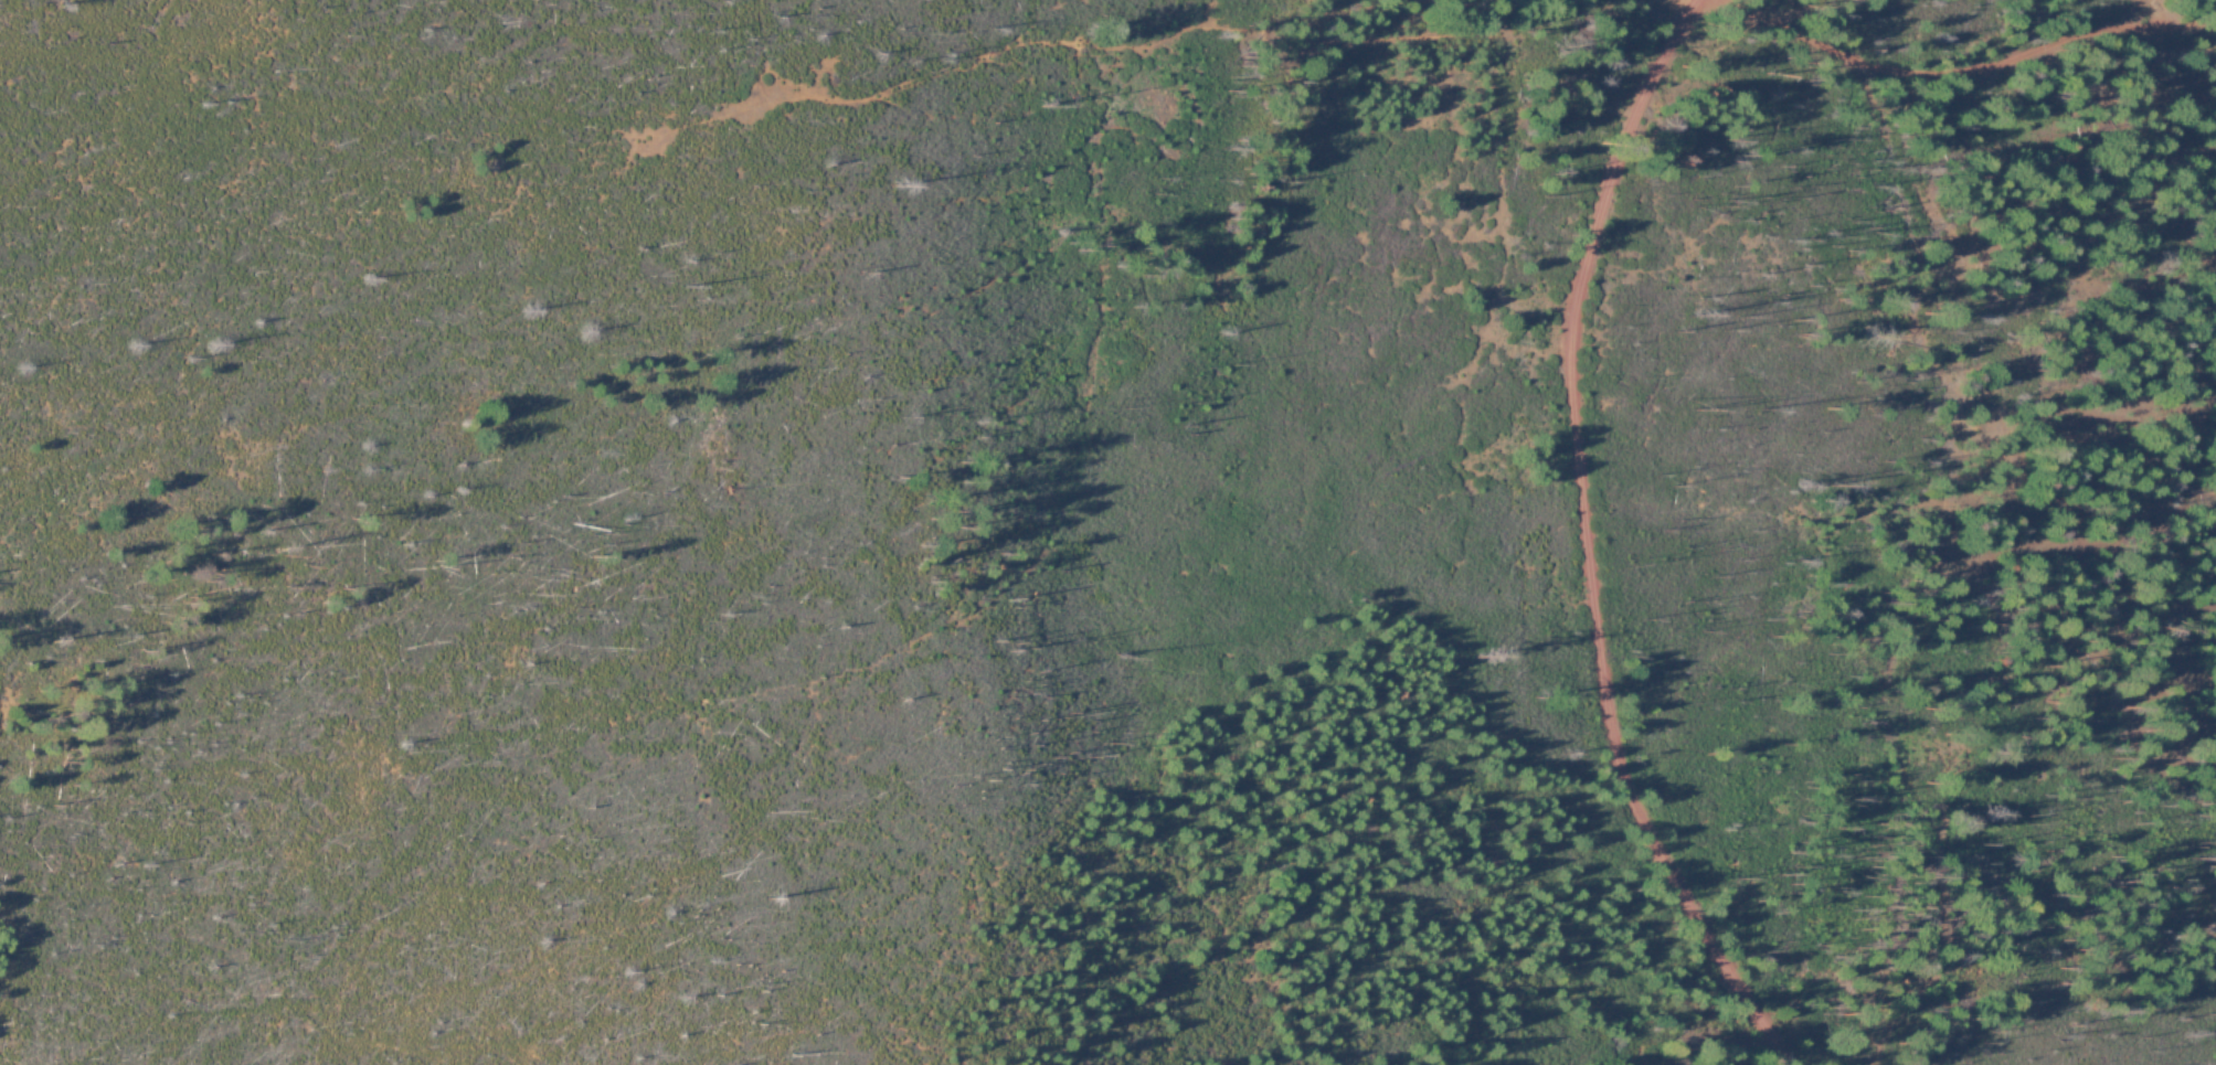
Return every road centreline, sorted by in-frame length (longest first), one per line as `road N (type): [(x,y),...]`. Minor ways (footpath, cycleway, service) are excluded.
road 1 (track): [(1783,1064),(1625,797),(1574,444),(1572,336),(1583,278),(1632,110),(1696,0)]

